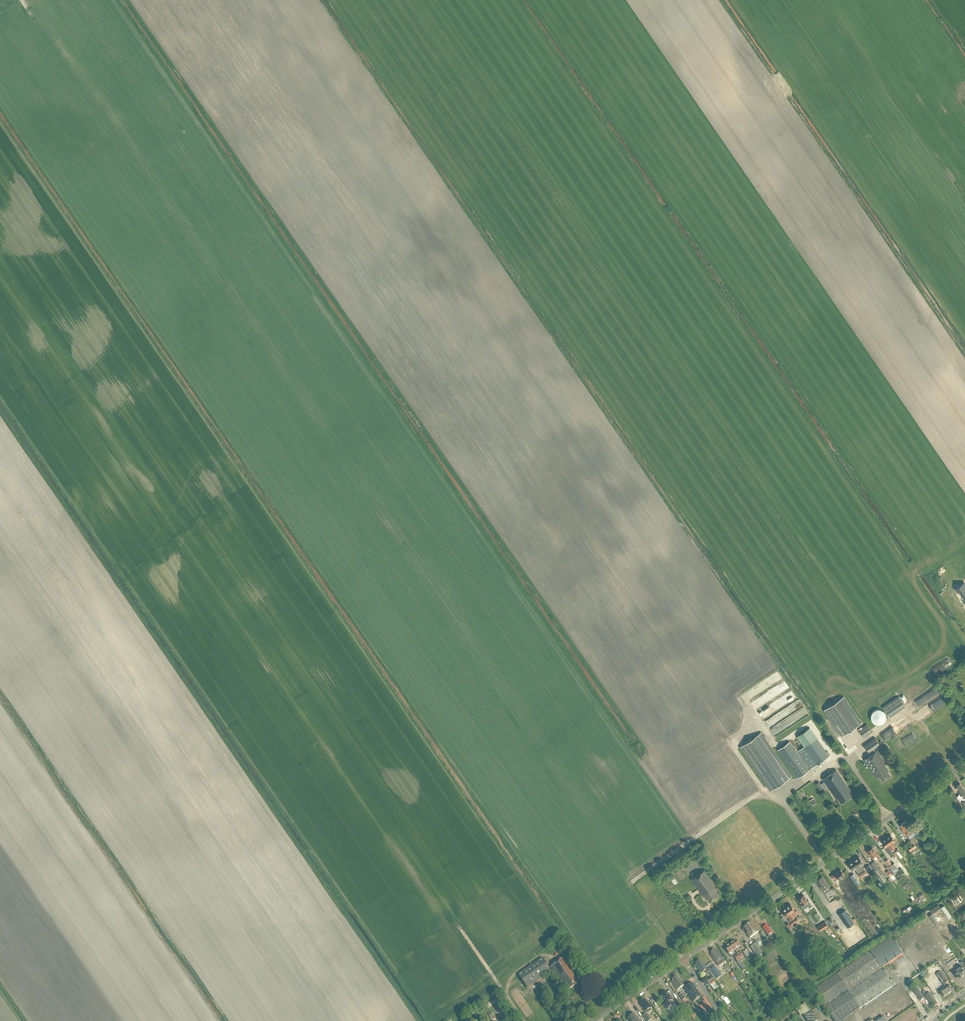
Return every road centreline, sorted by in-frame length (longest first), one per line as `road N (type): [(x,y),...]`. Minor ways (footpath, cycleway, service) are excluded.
road 1 (unclassified): [(683,960),(964,764)]

